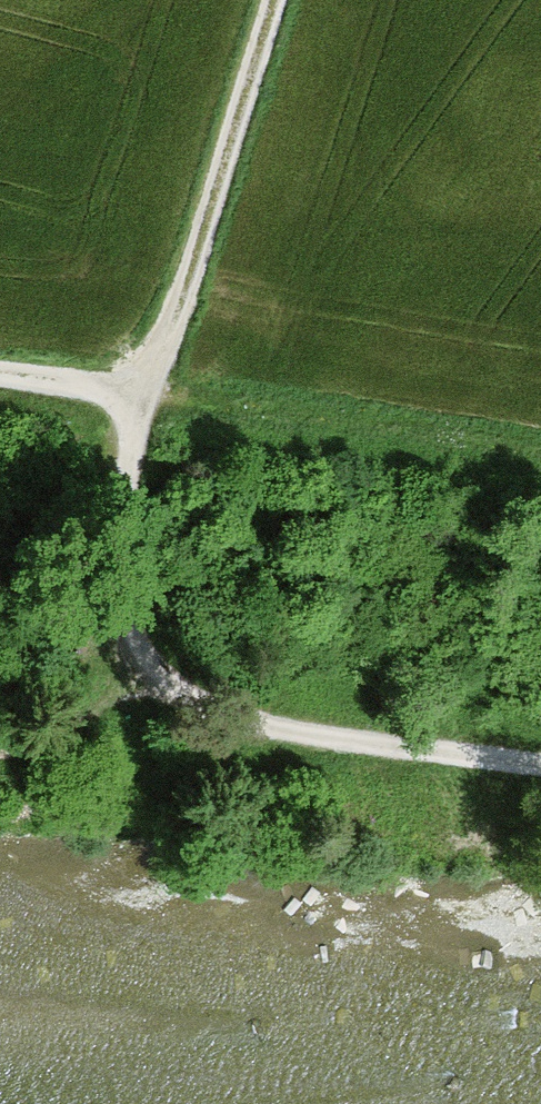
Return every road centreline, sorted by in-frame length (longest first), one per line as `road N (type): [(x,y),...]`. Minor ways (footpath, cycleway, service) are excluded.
road 1 (track): [(158,681),(131,634),(118,585),(143,397),(0,375)]
road 2 (track): [(143,397),(274,0)]
road 3 (track): [(540,759),(245,720),(158,681)]

